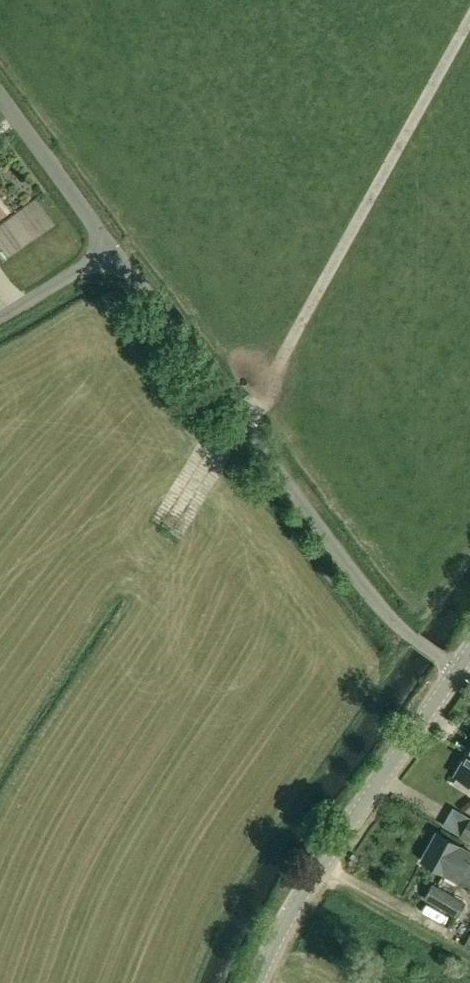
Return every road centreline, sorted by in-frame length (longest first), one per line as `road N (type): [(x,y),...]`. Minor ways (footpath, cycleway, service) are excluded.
road 1 (unclassified): [(458,672),(395,626),(109,251)]
road 2 (tertiary): [(258,982),(314,879),(458,672)]
road 3 (unclassified): [(109,251),(0,103)]
road 4 (unclassified): [(109,251),(0,313)]

